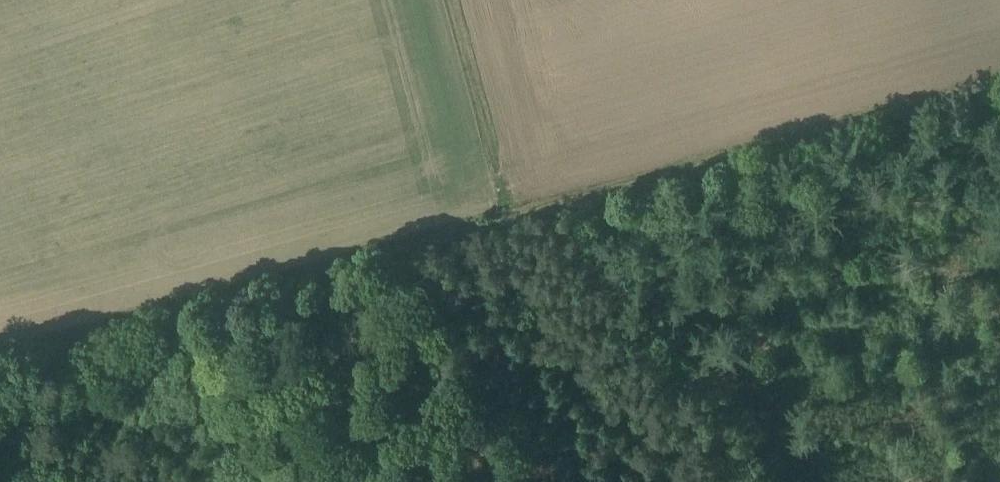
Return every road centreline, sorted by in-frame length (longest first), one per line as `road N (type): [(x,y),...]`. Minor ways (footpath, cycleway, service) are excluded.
road 1 (track): [(0,361),(999,75)]
road 2 (track): [(452,0),(508,217)]

